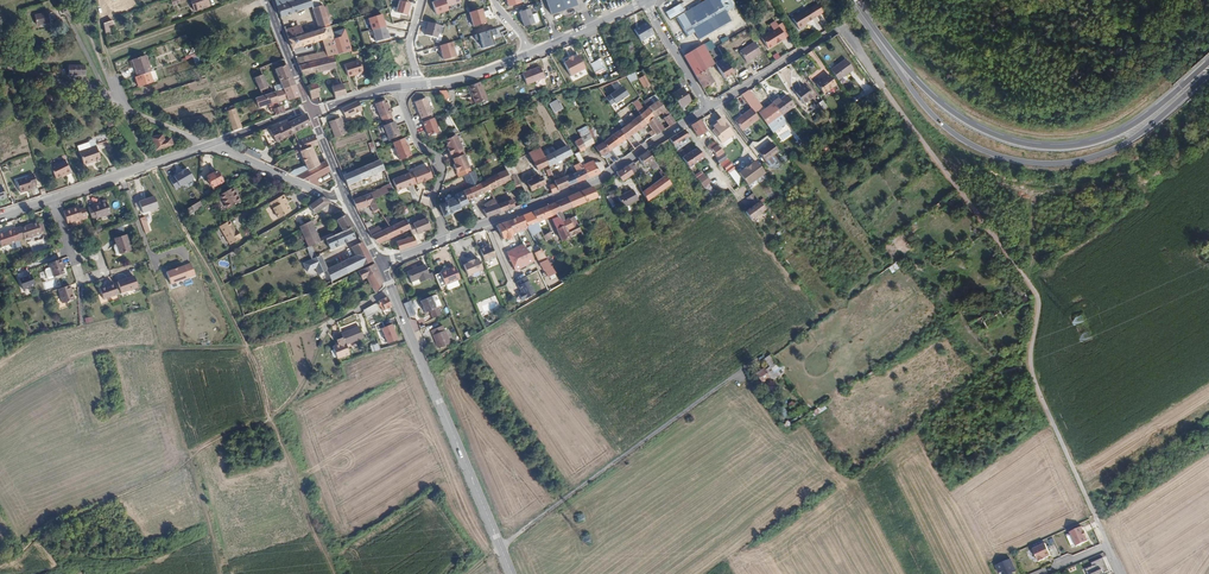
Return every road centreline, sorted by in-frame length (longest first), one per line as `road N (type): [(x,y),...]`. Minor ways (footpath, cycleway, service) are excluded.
road 1 (track): [(152,164),(257,366),(270,420),(333,573)]
road 2 (secondary): [(885,48),(951,131),(1029,162),(1070,162),(1121,145),(1208,75)]
road 3 (secondary): [(1208,63),(1121,132),(1046,147),(966,121),(885,48)]
road 4 (secondary): [(391,287),(512,573)]
road 5 (residential): [(708,108),(600,178),(446,239)]
road 6 (track): [(738,376),(501,547)]
road 7 (track): [(191,455),(161,478),(51,528),(0,566)]
road 8 (track): [(159,349),(150,314),(140,313),(0,354)]
road 9 (track): [(159,349),(248,346),(327,324)]
road 10 (residential): [(446,239),(432,203),(442,173),(435,156),(418,145),(401,86)]
road 11 (residential): [(53,198),(201,147)]
road 12 (residential): [(708,108),(840,26)]
road 13 (residential): [(345,194),(328,197),(220,140)]
road 14 (tertiary): [(529,54),(645,0)]
road 15 (residential): [(645,0),(708,108)]
road 16 (track): [(191,455),(222,573)]

